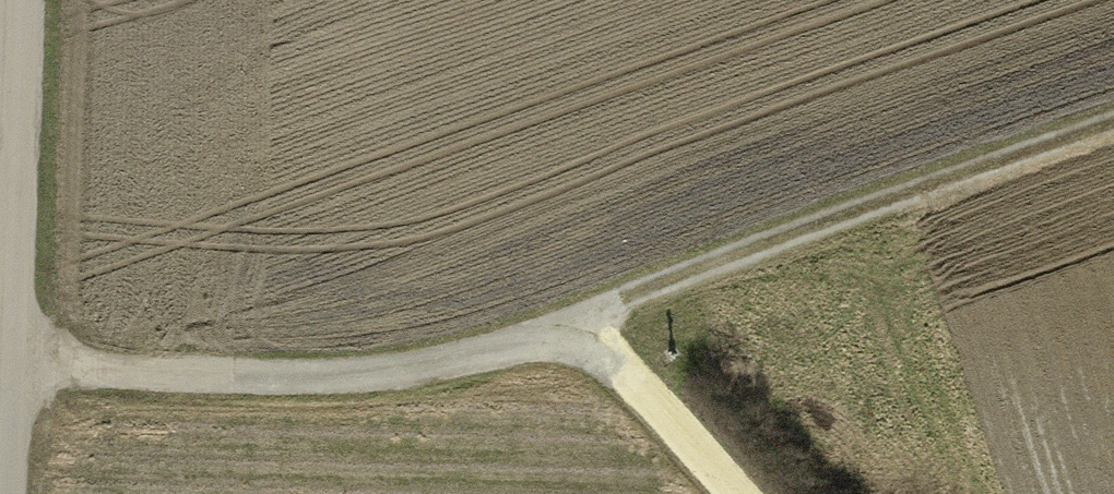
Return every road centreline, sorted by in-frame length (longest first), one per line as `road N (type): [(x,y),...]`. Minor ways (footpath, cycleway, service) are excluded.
road 1 (track): [(577,326),(339,371),(4,358)]
road 2 (track): [(577,326),(1113,144)]
road 3 (unclassified): [(0,443),(16,0)]
road 4 (track): [(728,493),(577,326)]

